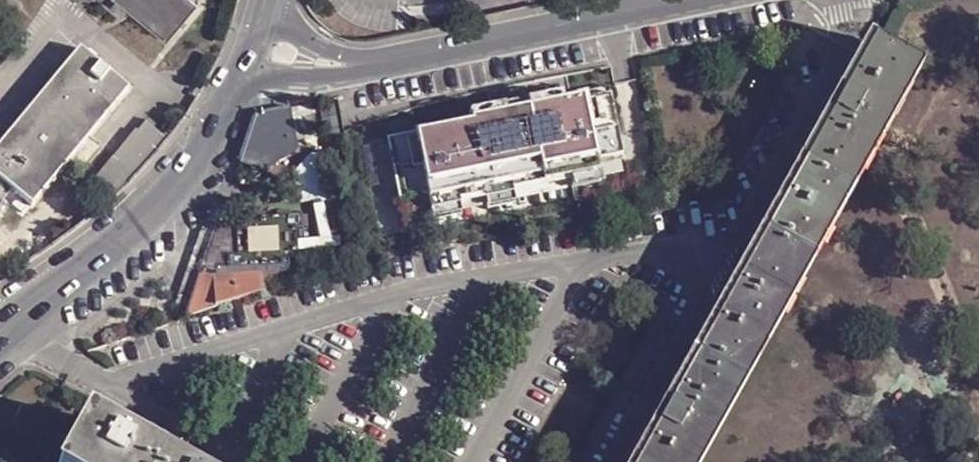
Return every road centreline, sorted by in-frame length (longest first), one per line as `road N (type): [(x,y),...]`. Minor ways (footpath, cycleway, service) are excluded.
road 1 (residential): [(254,47),(357,66),(685,0)]
road 2 (residential): [(254,47),(190,166),(70,279),(0,331)]

